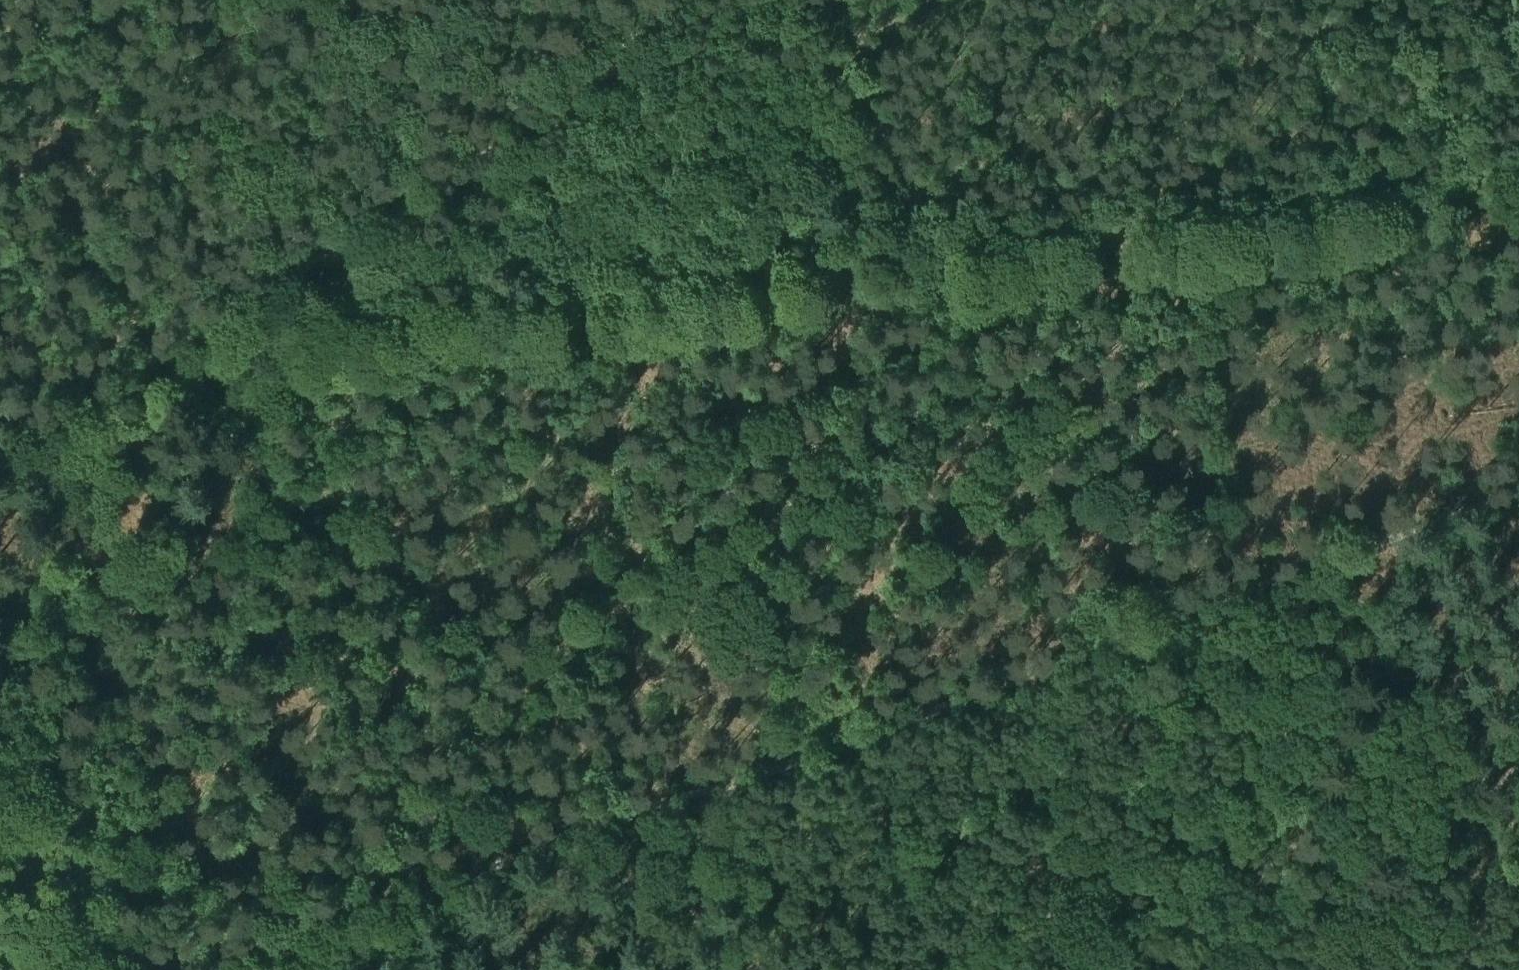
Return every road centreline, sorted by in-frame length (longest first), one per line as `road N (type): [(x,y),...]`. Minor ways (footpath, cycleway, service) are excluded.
road 1 (track): [(668,0),(278,304),(0,471)]
road 2 (track): [(69,969),(0,802)]

